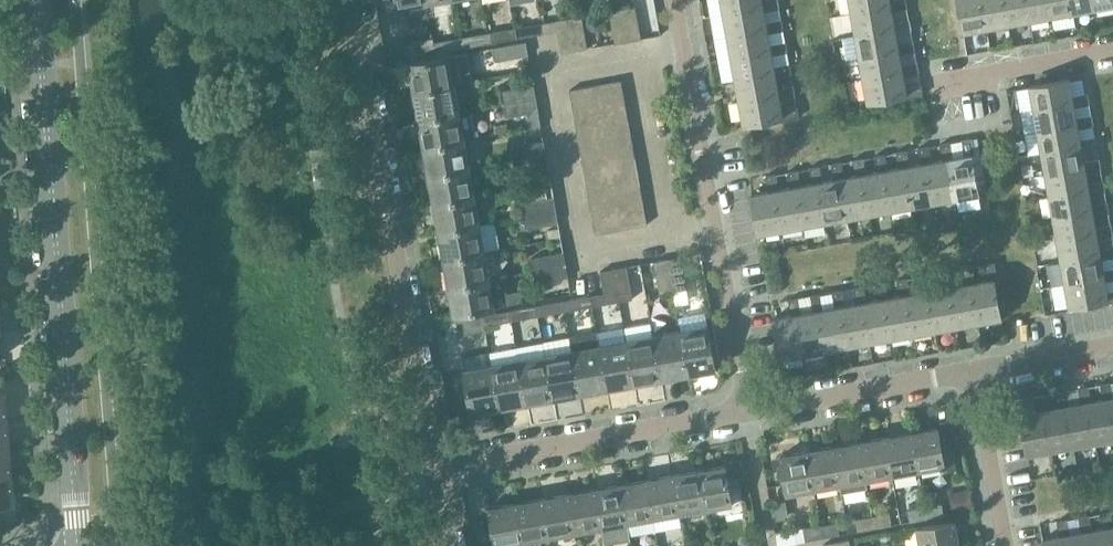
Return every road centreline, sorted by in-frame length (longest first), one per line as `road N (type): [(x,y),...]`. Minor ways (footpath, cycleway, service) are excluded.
road 1 (tertiary): [(79,545),(39,3)]
road 2 (residential): [(435,467),(355,0)]
road 3 (residential): [(748,410),(675,0)]
road 4 (residential): [(435,467),(748,410)]
road 5 (residential): [(748,410),(976,374)]
road 6 (residential): [(927,87),(1112,54)]
road 7 (residential): [(1006,545),(976,374)]
road 8 (residential): [(976,374),(1112,348)]

